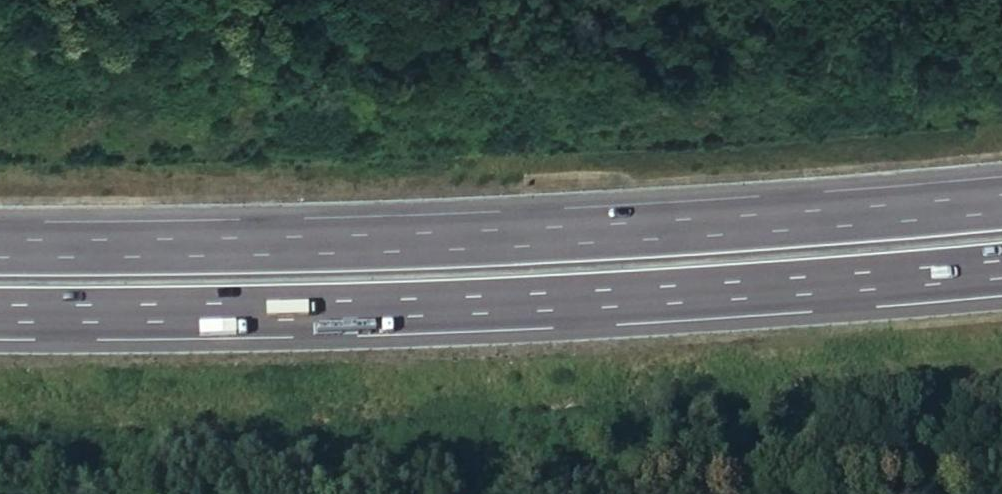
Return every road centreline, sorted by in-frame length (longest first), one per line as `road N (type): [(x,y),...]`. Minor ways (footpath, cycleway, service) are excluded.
road 1 (motorway): [(0,320),(297,319),(1001,274)]
road 2 (motorway): [(1001,208),(288,251),(0,253)]

